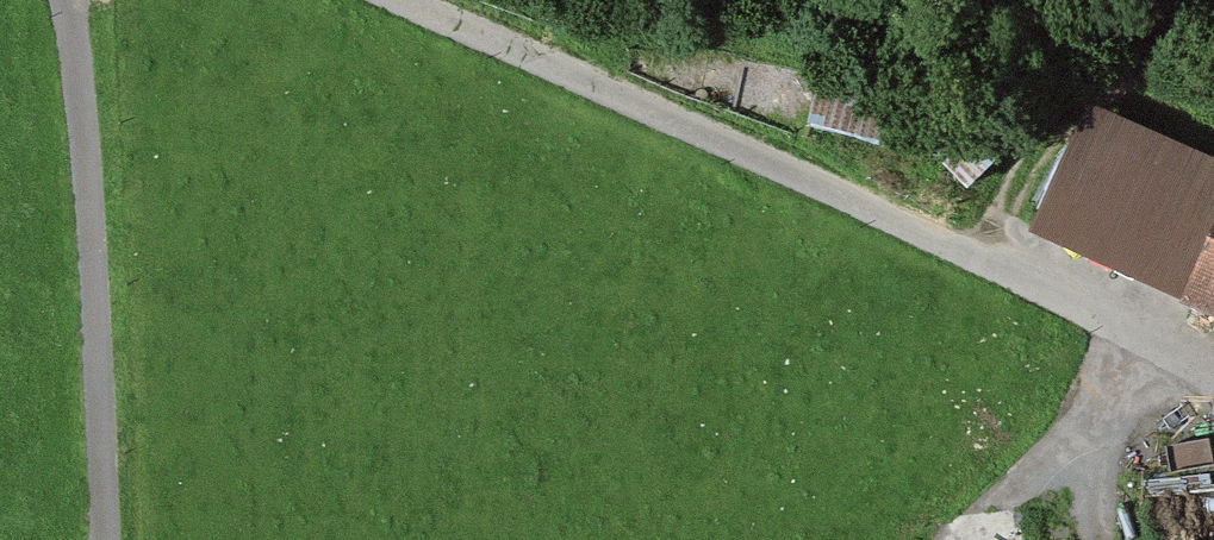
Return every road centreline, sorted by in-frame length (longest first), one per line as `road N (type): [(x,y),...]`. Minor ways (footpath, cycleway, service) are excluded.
road 1 (track): [(1213,364),(362,0)]
road 2 (track): [(66,0),(96,539)]
road 3 (track): [(973,539),(1168,342)]

